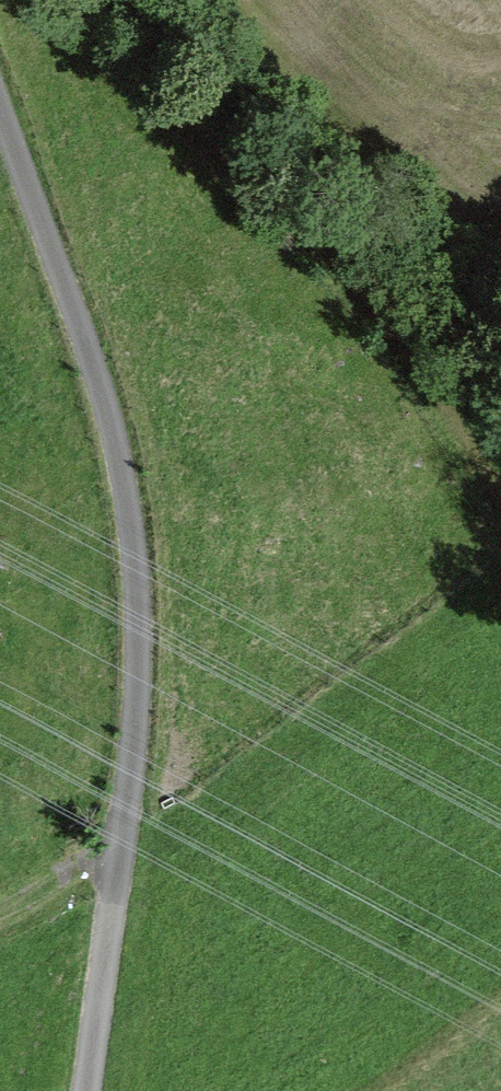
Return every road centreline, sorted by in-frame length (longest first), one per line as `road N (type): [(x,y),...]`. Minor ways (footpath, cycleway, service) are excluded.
road 1 (residential): [(85,1090),(127,831),(140,648),(128,484),(0,101)]
road 2 (track): [(55,0),(376,313),(500,492)]
road 3 (track): [(127,831),(0,915)]

